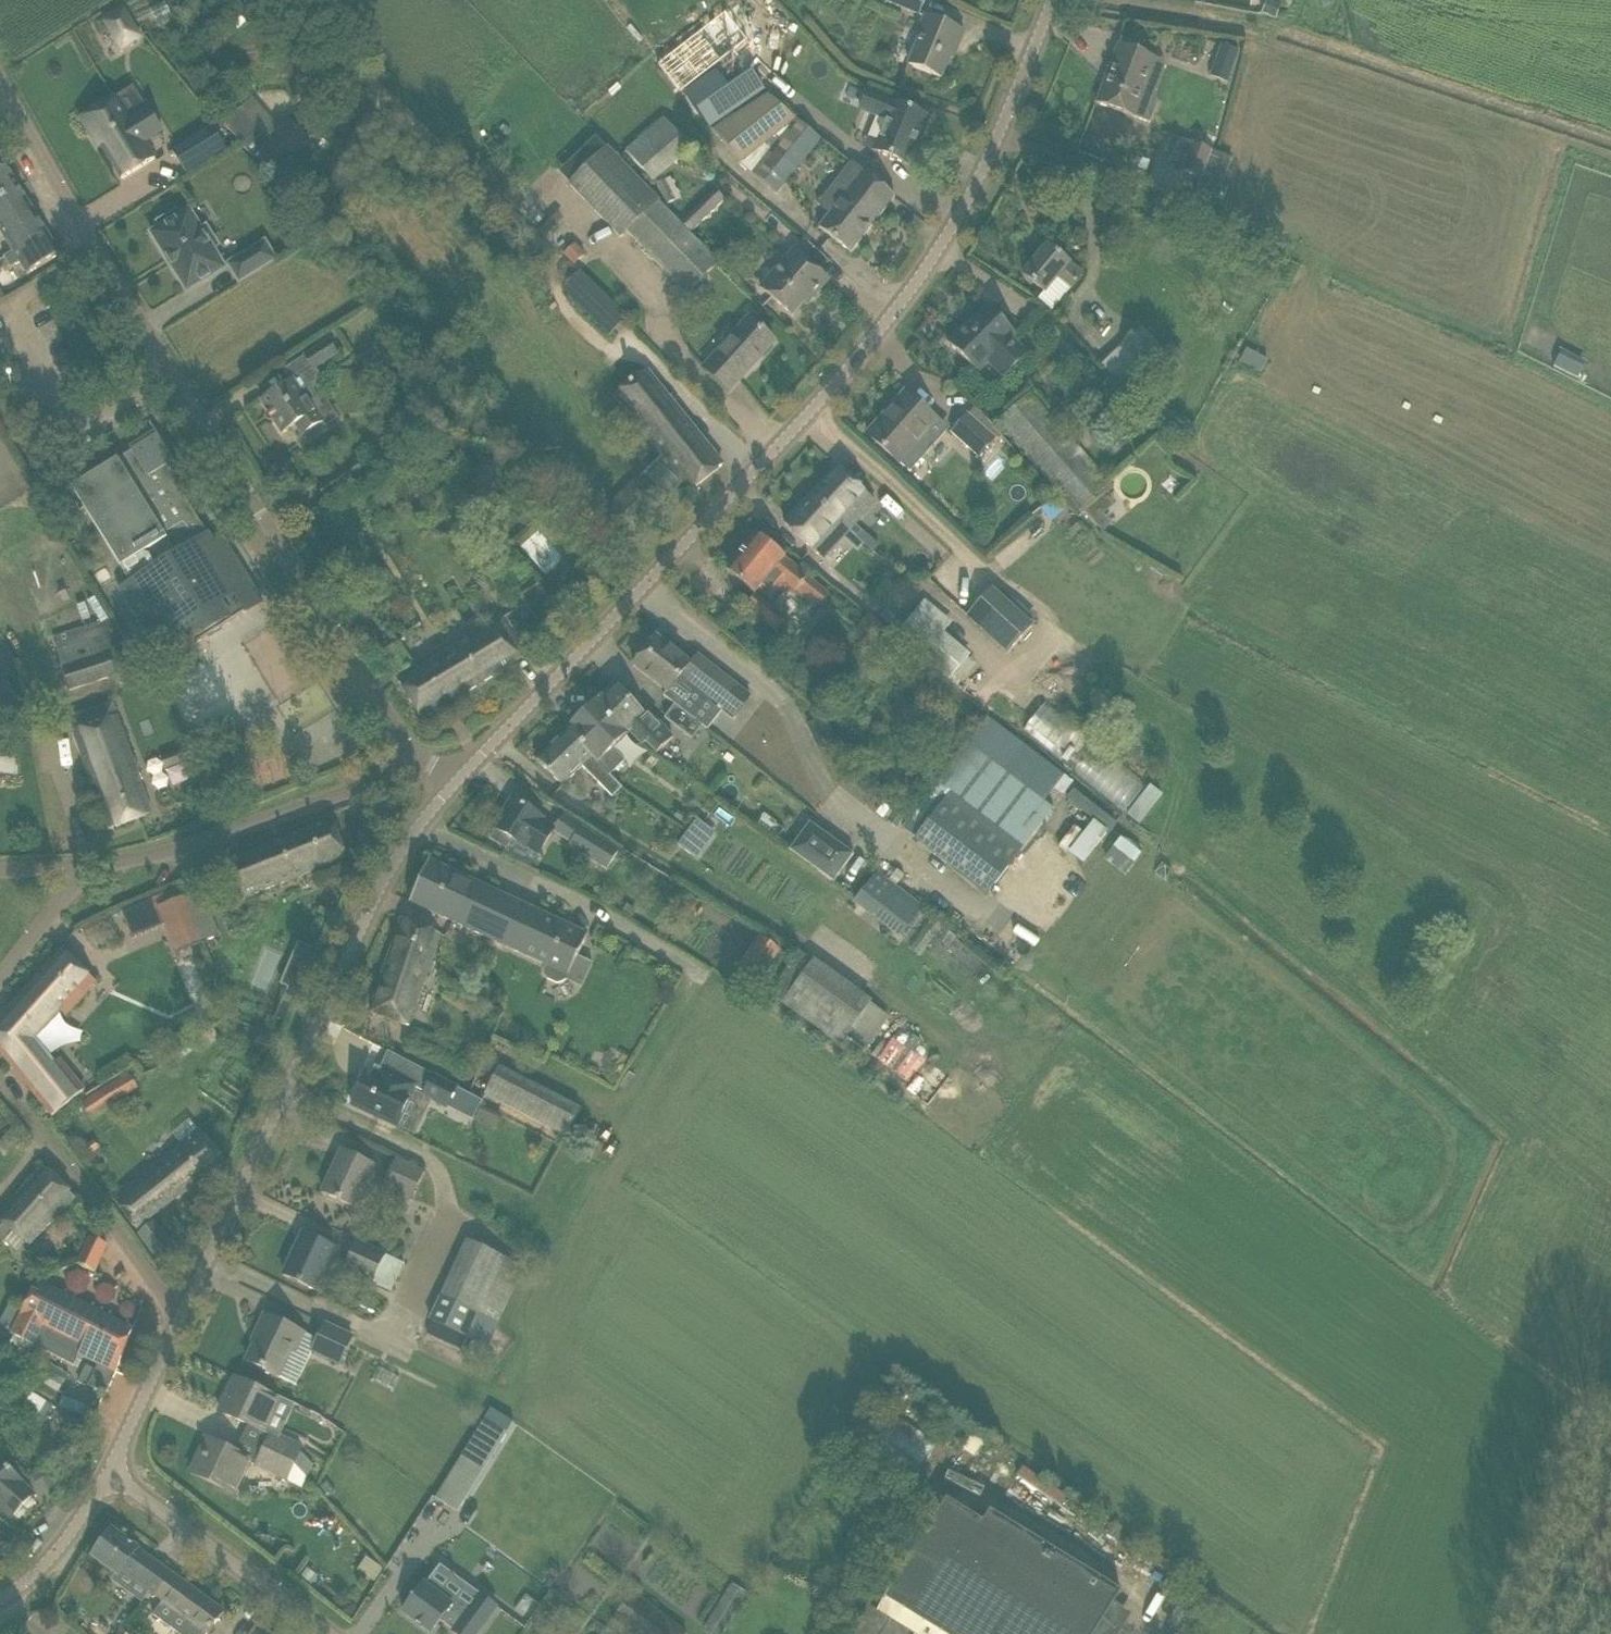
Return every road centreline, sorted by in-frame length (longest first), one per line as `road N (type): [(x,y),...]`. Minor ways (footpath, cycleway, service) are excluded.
road 1 (residential): [(454,777),(808,422),(927,276),(987,162),(1052,0)]
road 2 (residential): [(425,762),(404,742),(66,202),(0,83)]
road 3 (residential): [(178,1319),(378,893),(454,777)]
road 4 (residential): [(89,866),(189,852),(425,762)]
road 5 (residential): [(178,1319),(0,1086)]
road 6 (unclassified): [(330,1633),(112,1469)]
road 7 (residential): [(0,1602),(49,1563),(112,1469)]
road 8 (residential): [(112,1469),(178,1319)]
road 9 (residential): [(0,980),(89,866)]

